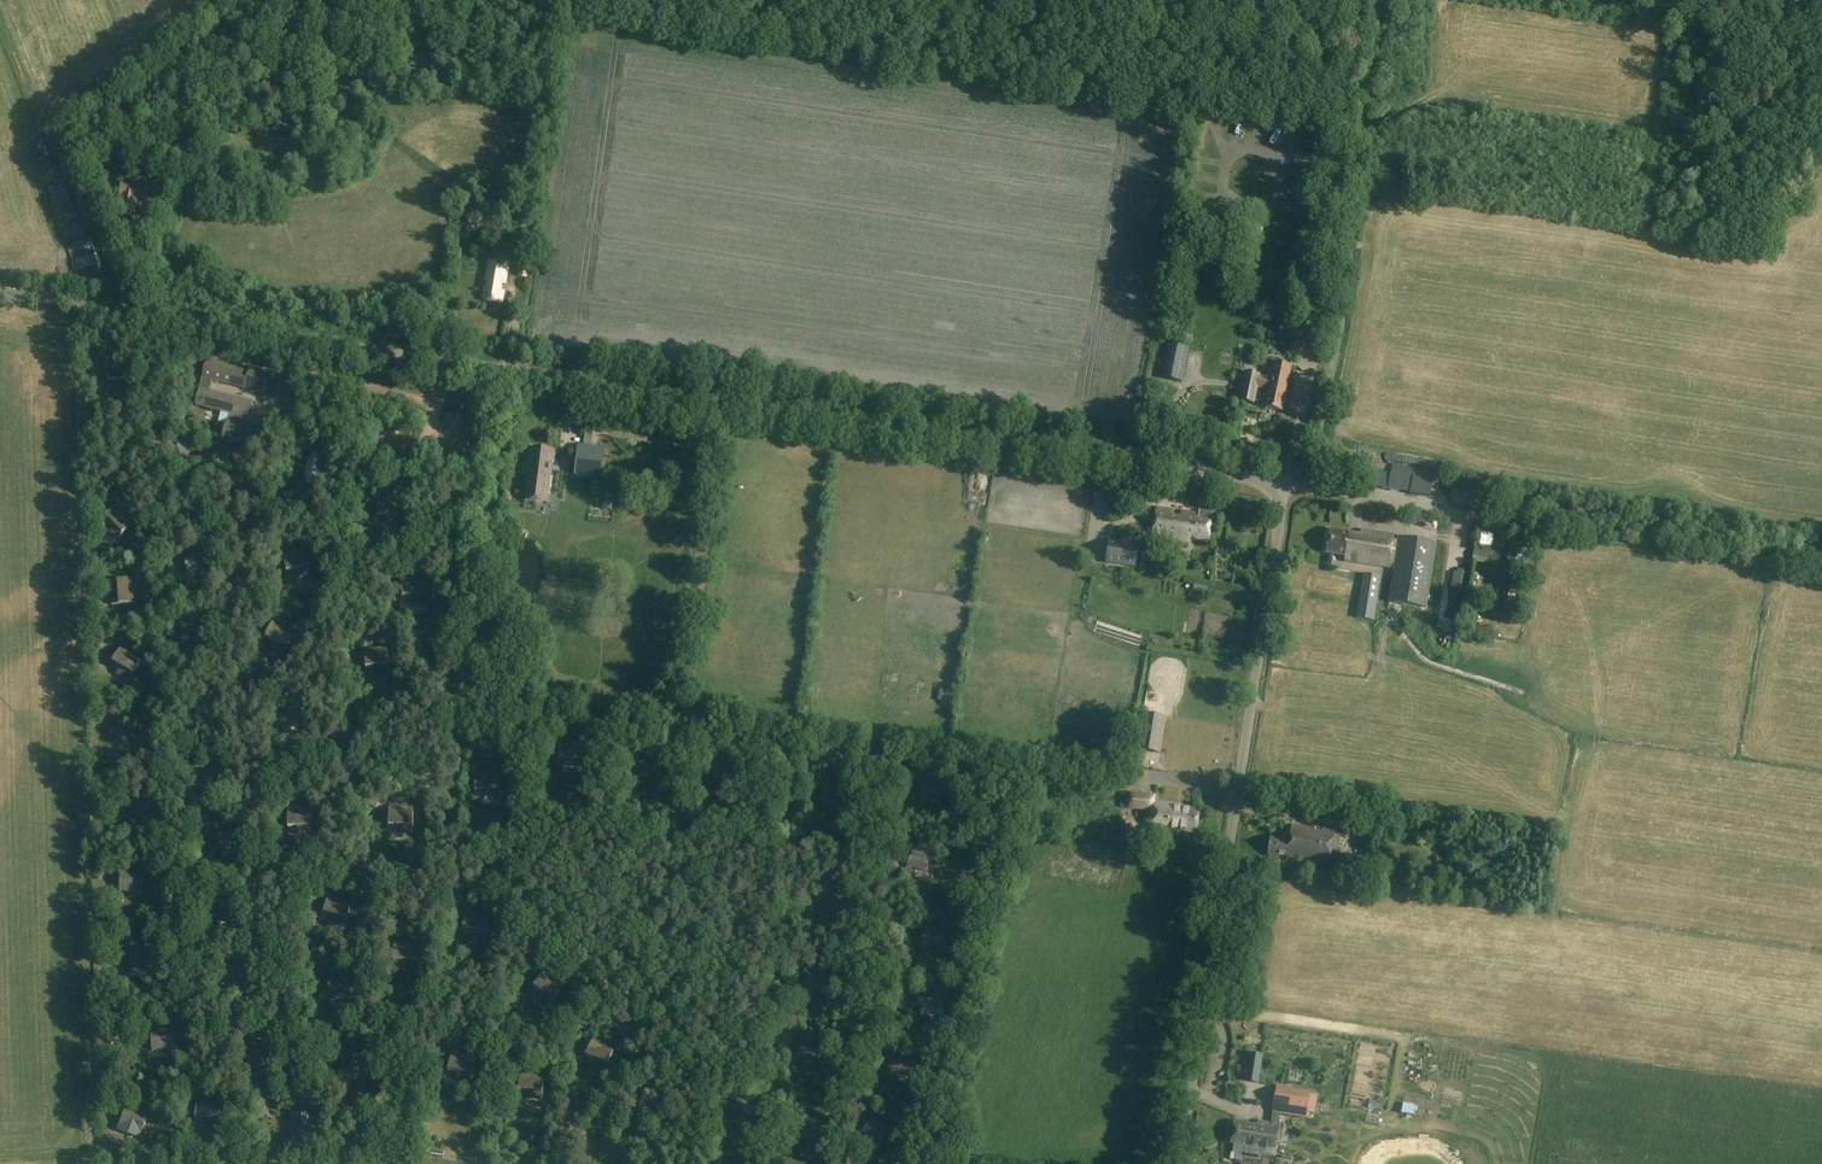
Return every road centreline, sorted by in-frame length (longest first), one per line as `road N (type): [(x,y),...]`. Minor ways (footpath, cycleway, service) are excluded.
road 1 (unclassified): [(1284,486),(0,293)]
road 2 (track): [(466,680),(552,714),(911,753),(894,879),(915,945),(914,976),(878,1079),(847,1115),(774,1093),(783,1005),(772,958),(791,880),(795,768)]
road 3 (track): [(268,333),(284,427),(249,609),(245,796),(220,798),(182,820),(168,837),(163,867),(184,949),(189,1074)]
road 4 (track): [(466,680),(454,674),(417,682),(295,775),(245,796),(260,934),(280,1000),(306,1022),(398,1025),(489,1048),(546,1043)]
road 5 (unclassified): [(1180,1163),(1284,486)]
road 6 (unclassified): [(1284,486),(1319,333),(1342,165),(1341,114),(1287,0)]
road 7 (track): [(1284,486),(1735,554)]
road 8 (track): [(466,680),(446,828),(458,850),(508,884),(531,949),(631,1041)]
road 9 (track): [(447,362),(427,454),(462,548),(472,653),(466,680)]
road 10 (track): [(278,406),(306,399),(366,408),(404,436),(430,441),(454,441),(471,409)]
road 11 (unclassified): [(429,1031),(455,957),(452,915)]

